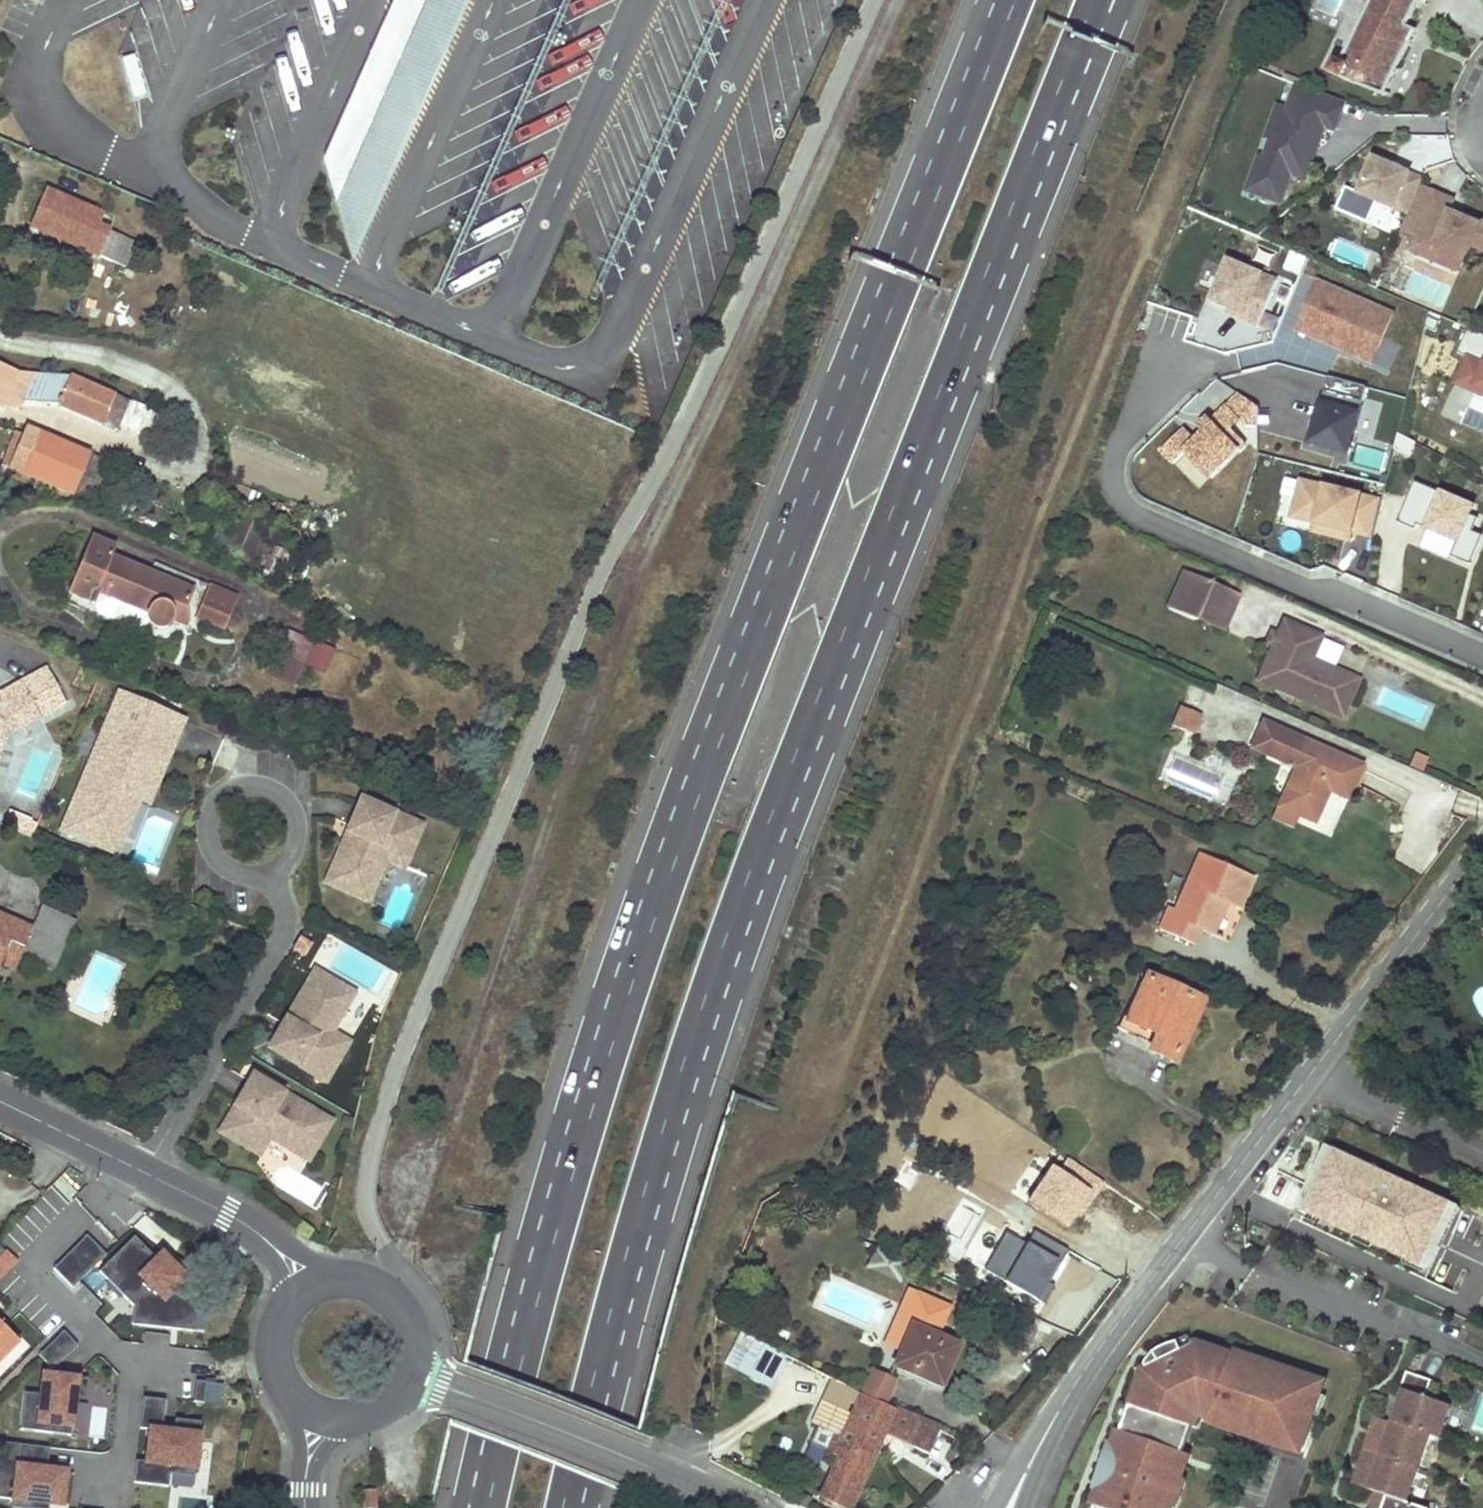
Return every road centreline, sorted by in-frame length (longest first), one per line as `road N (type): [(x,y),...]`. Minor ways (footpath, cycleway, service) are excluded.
road 1 (trunk): [(577,1507),(616,1344),(709,1032),(1102,0)]
road 2 (trunk): [(1001,0),(648,912),(571,1154),(480,1507)]
road 3 (tertiary): [(1030,1465),(1055,1415),(1482,846)]
road 4 (residential): [(1482,659),(1131,515),(1116,497),(1115,451),(1170,367)]
road 5 (tertiary): [(737,1507),(409,1371)]
road 6 (residential): [(143,1172),(281,940),(281,897),(267,873)]
road 7 (residential): [(267,873),(290,856),(297,829),(288,802),(264,787),(236,788),(214,805),(206,832),(215,859),(239,874)]
road 8 (tertiary): [(143,1172),(0,1100)]
road 9 (tertiary): [(259,1234),(143,1172)]
road 10 (tertiary): [(409,1371),(410,1324),(399,1303),(380,1287),(346,1276)]

